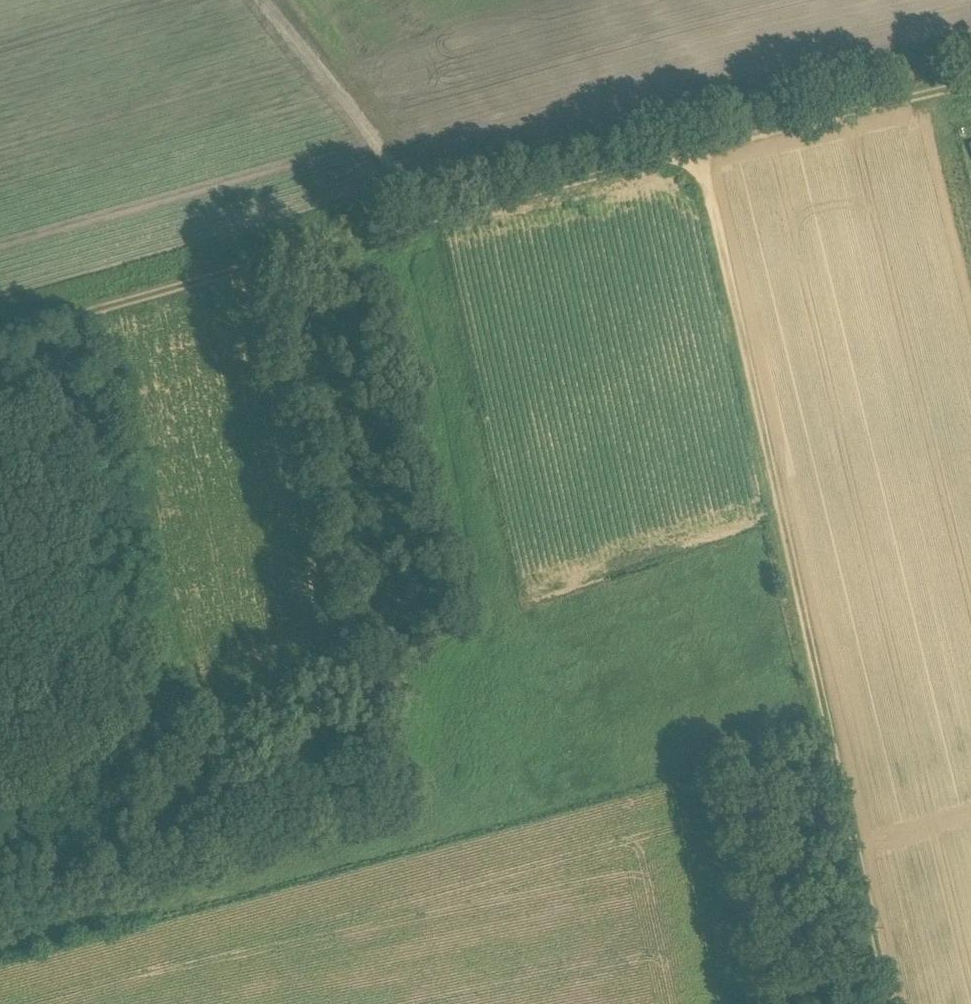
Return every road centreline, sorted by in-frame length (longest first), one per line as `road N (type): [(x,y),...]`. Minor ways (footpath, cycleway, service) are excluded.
road 1 (track): [(696,149),(894,1003)]
road 2 (track): [(0,335),(696,149)]
road 3 (track): [(696,149),(970,83)]

